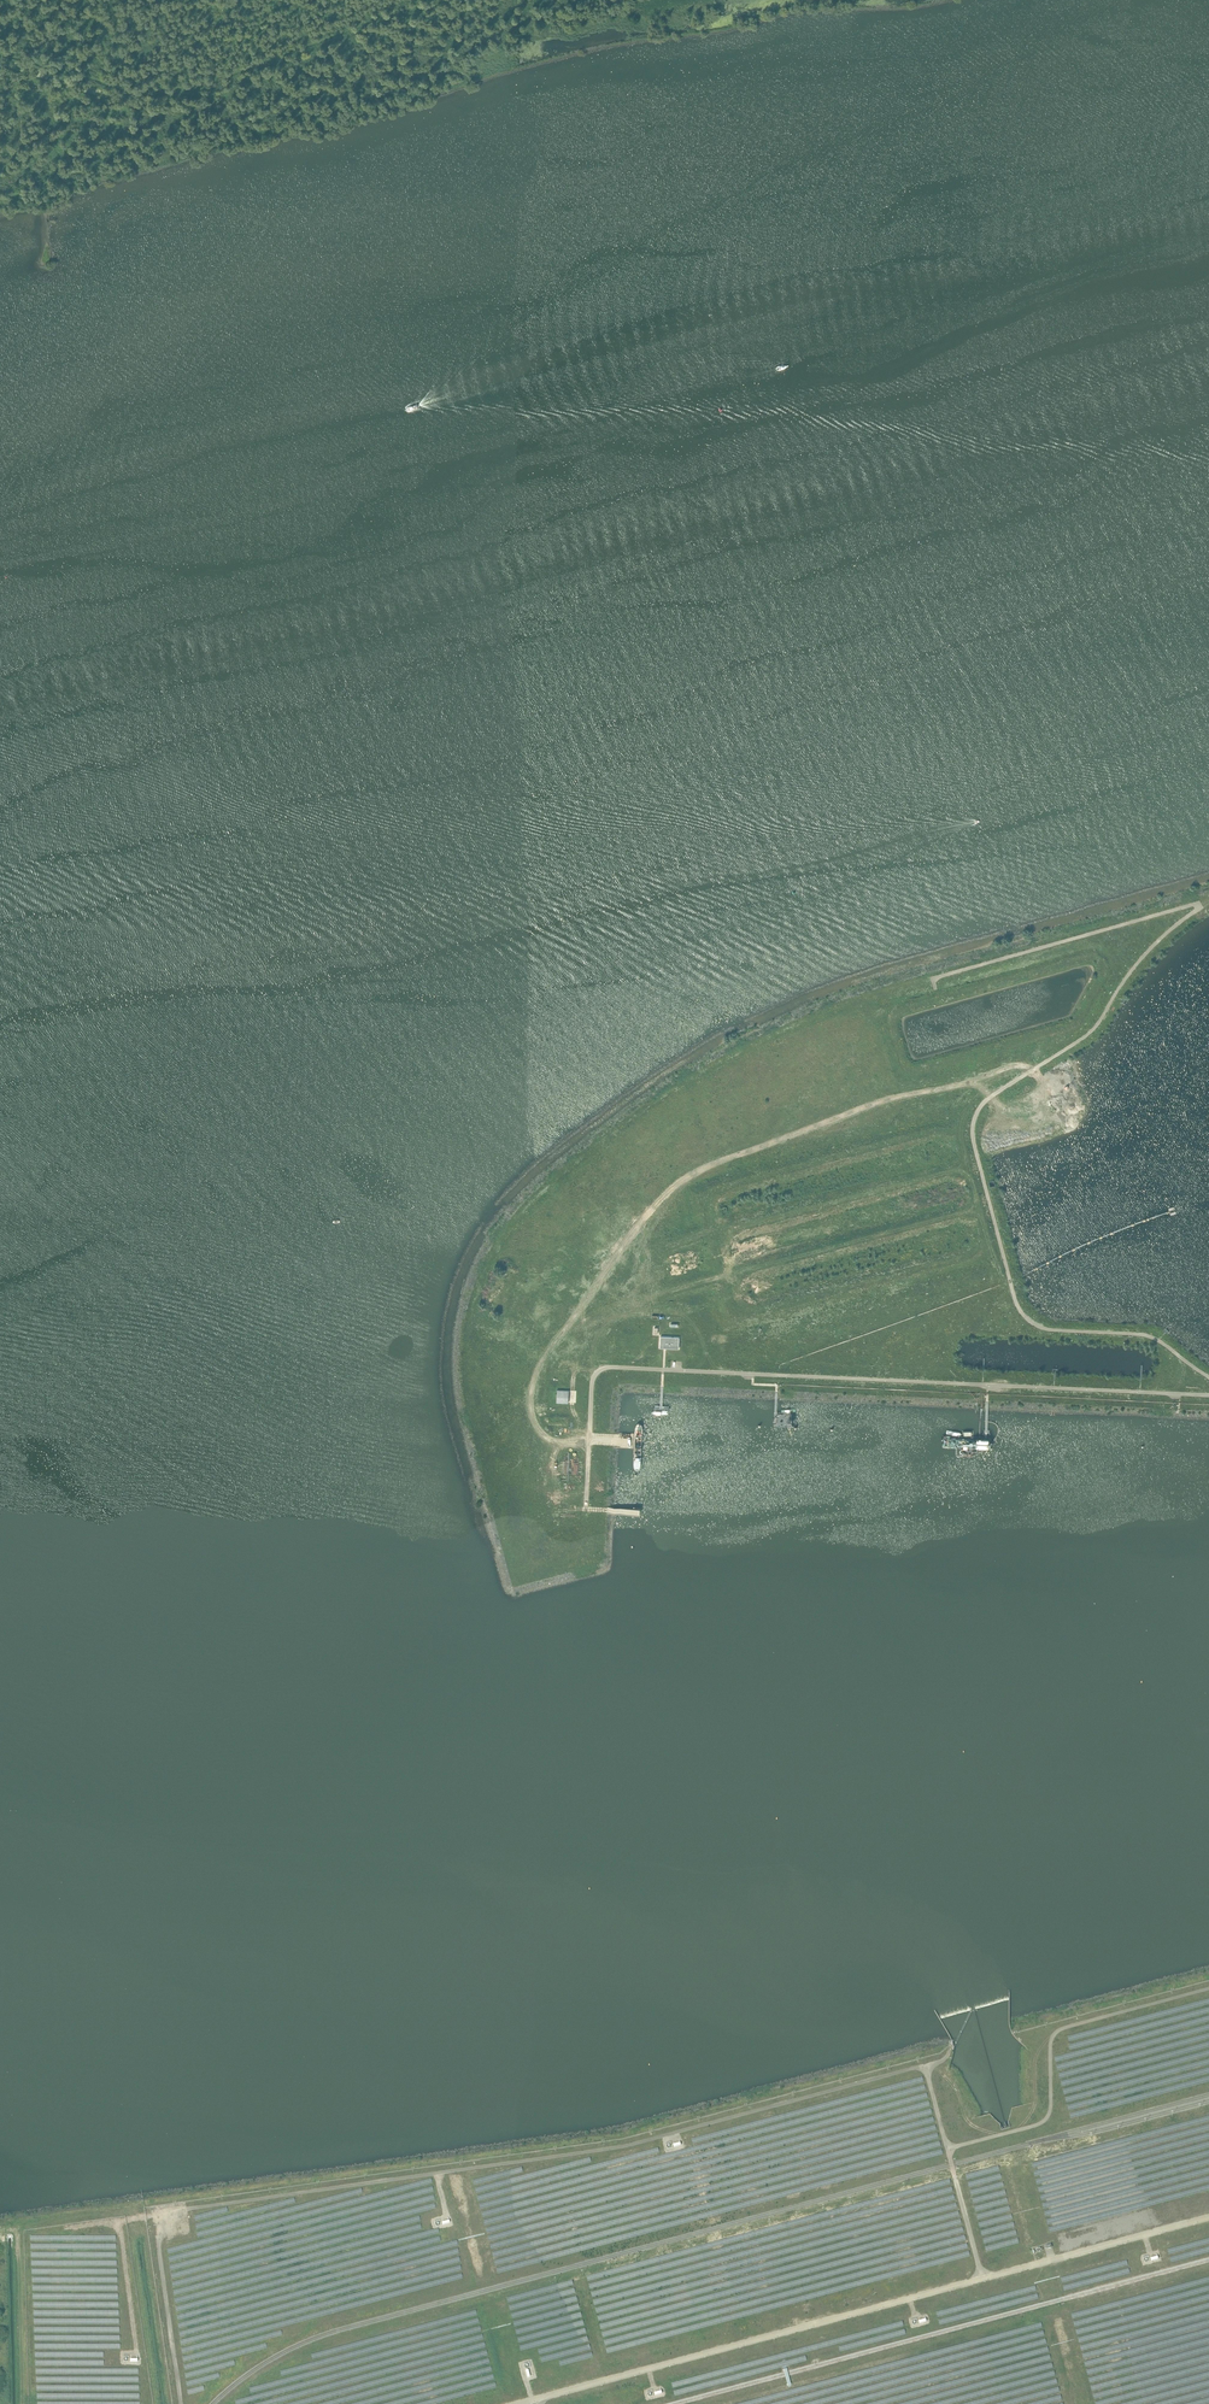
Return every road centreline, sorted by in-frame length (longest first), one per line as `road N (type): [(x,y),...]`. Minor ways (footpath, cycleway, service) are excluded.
road 1 (track): [(726,1274),(734,1314),(760,1311),(971,1256),(987,1243),(958,1133),(937,1131),(715,1192),(715,1232)]
road 2 (track): [(631,1299),(979,1213)]
road 3 (track): [(645,1251),(967,1168)]

